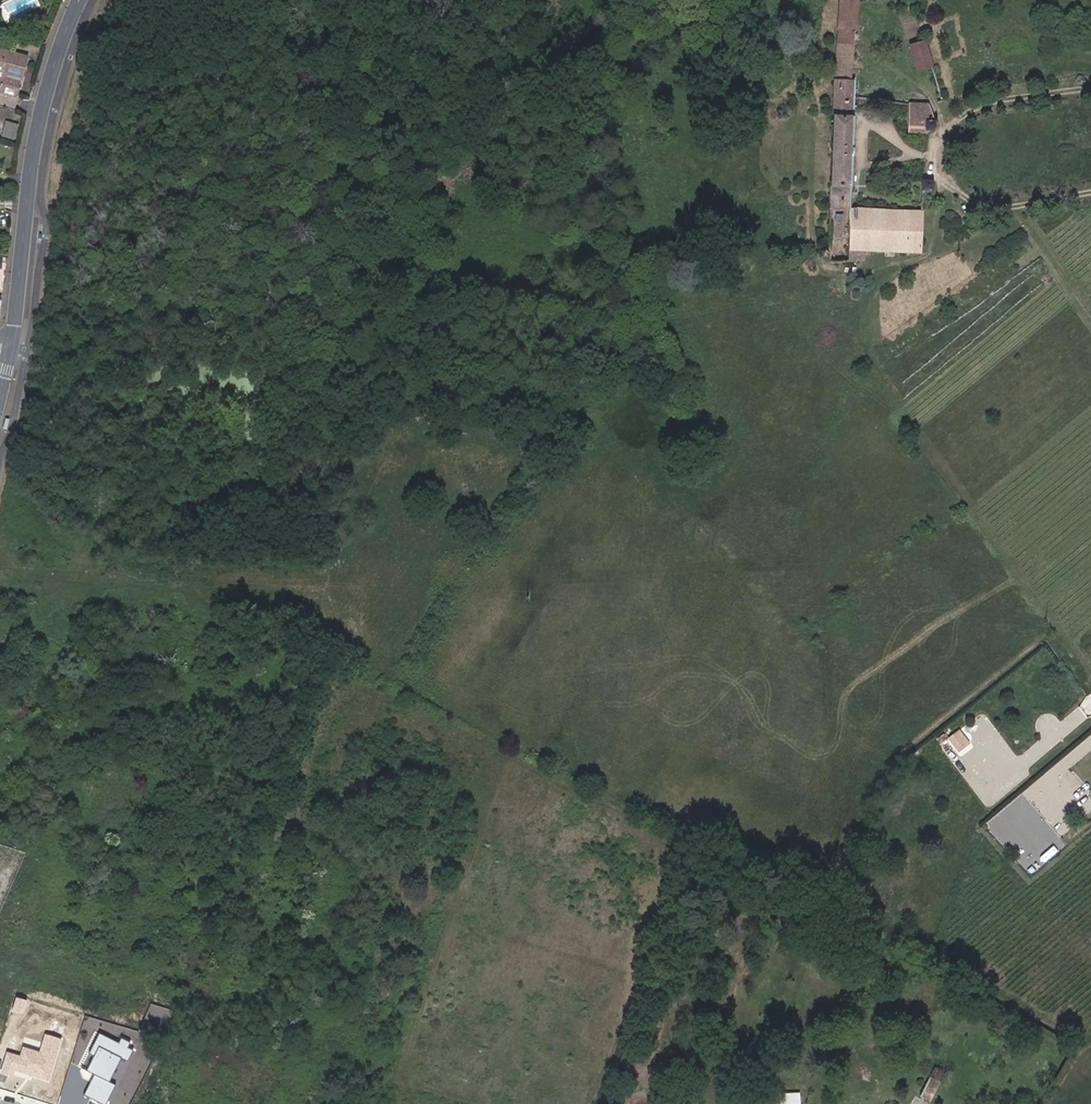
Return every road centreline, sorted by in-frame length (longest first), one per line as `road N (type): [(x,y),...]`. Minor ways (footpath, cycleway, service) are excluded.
road 1 (tertiary): [(11,344),(49,82),(80,0)]

